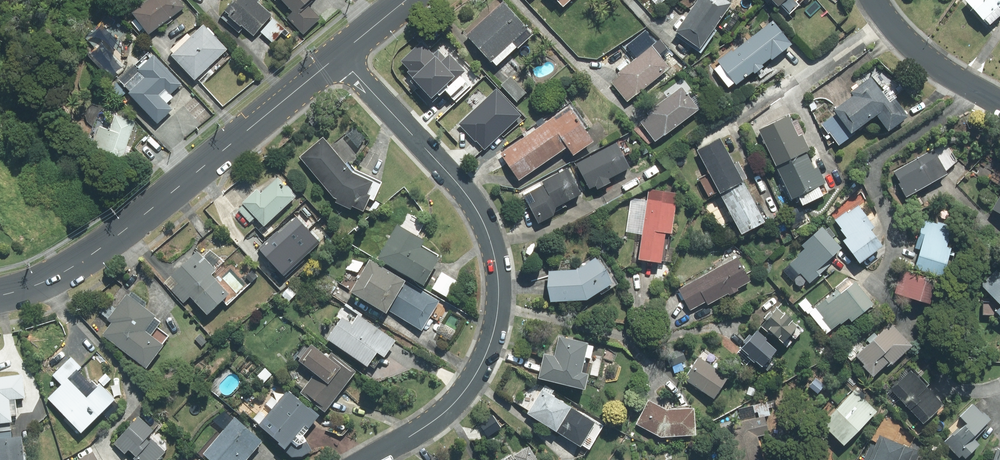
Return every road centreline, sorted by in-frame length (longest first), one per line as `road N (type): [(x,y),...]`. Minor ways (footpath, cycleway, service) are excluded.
road 1 (residential): [(369,459),(441,416),(467,388),(494,330),(498,277),(486,229),(464,191),(338,55)]
road 2 (tertiary): [(0,295),(82,261),(338,55)]
road 3 (residential): [(872,0),(923,58),(999,104)]

